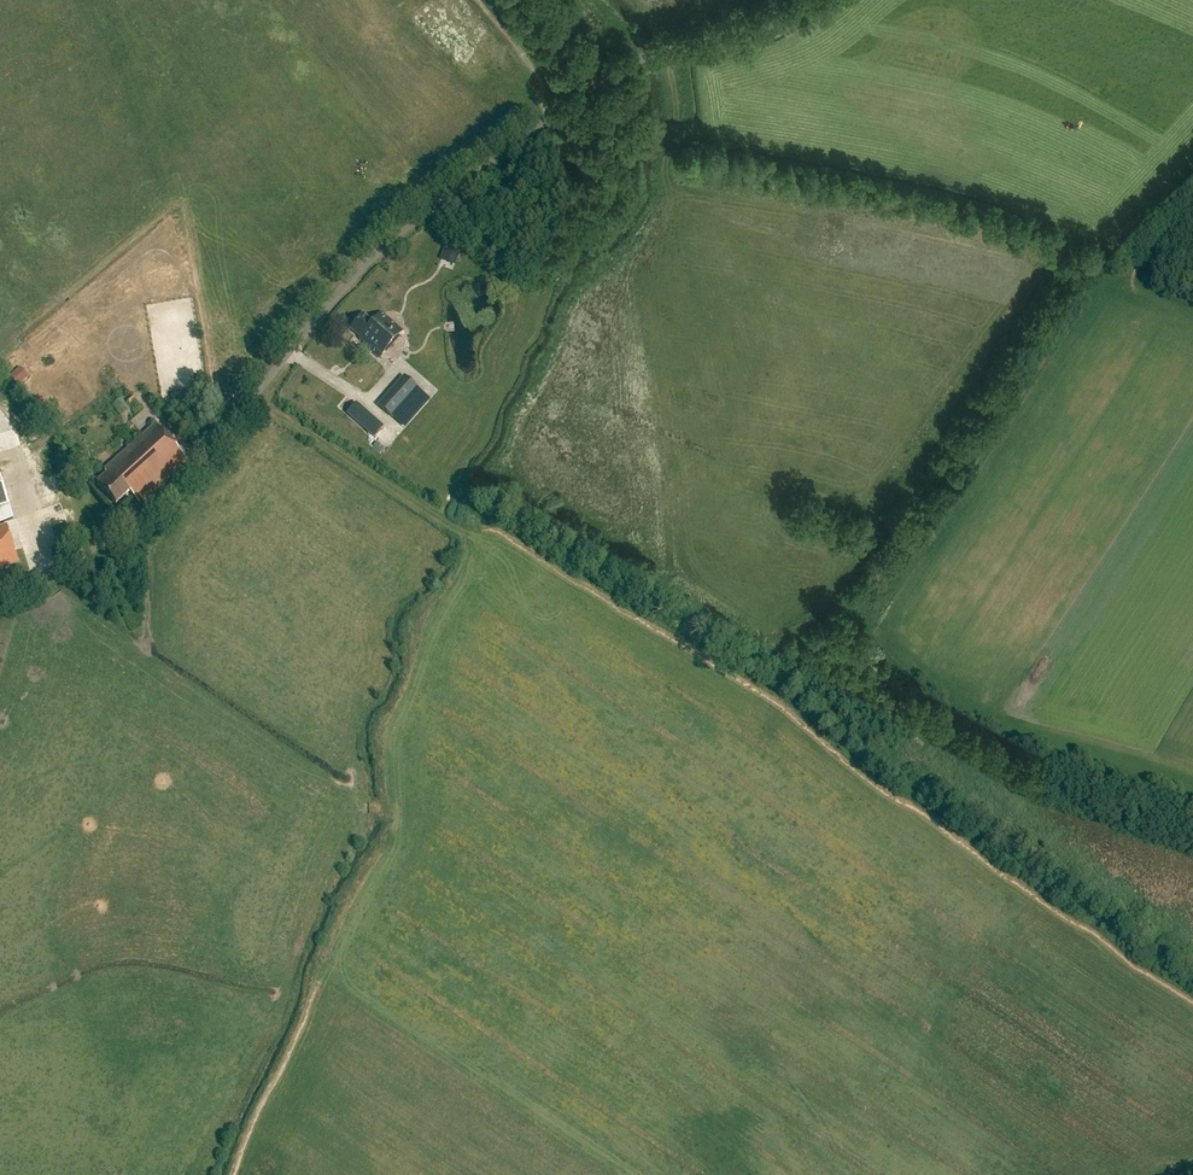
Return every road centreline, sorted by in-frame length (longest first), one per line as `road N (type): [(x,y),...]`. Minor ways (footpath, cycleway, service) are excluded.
road 1 (unclassified): [(0,594),(29,588),(146,517),(197,472),(371,259),(550,119),(647,58),(765,26),(805,0)]

